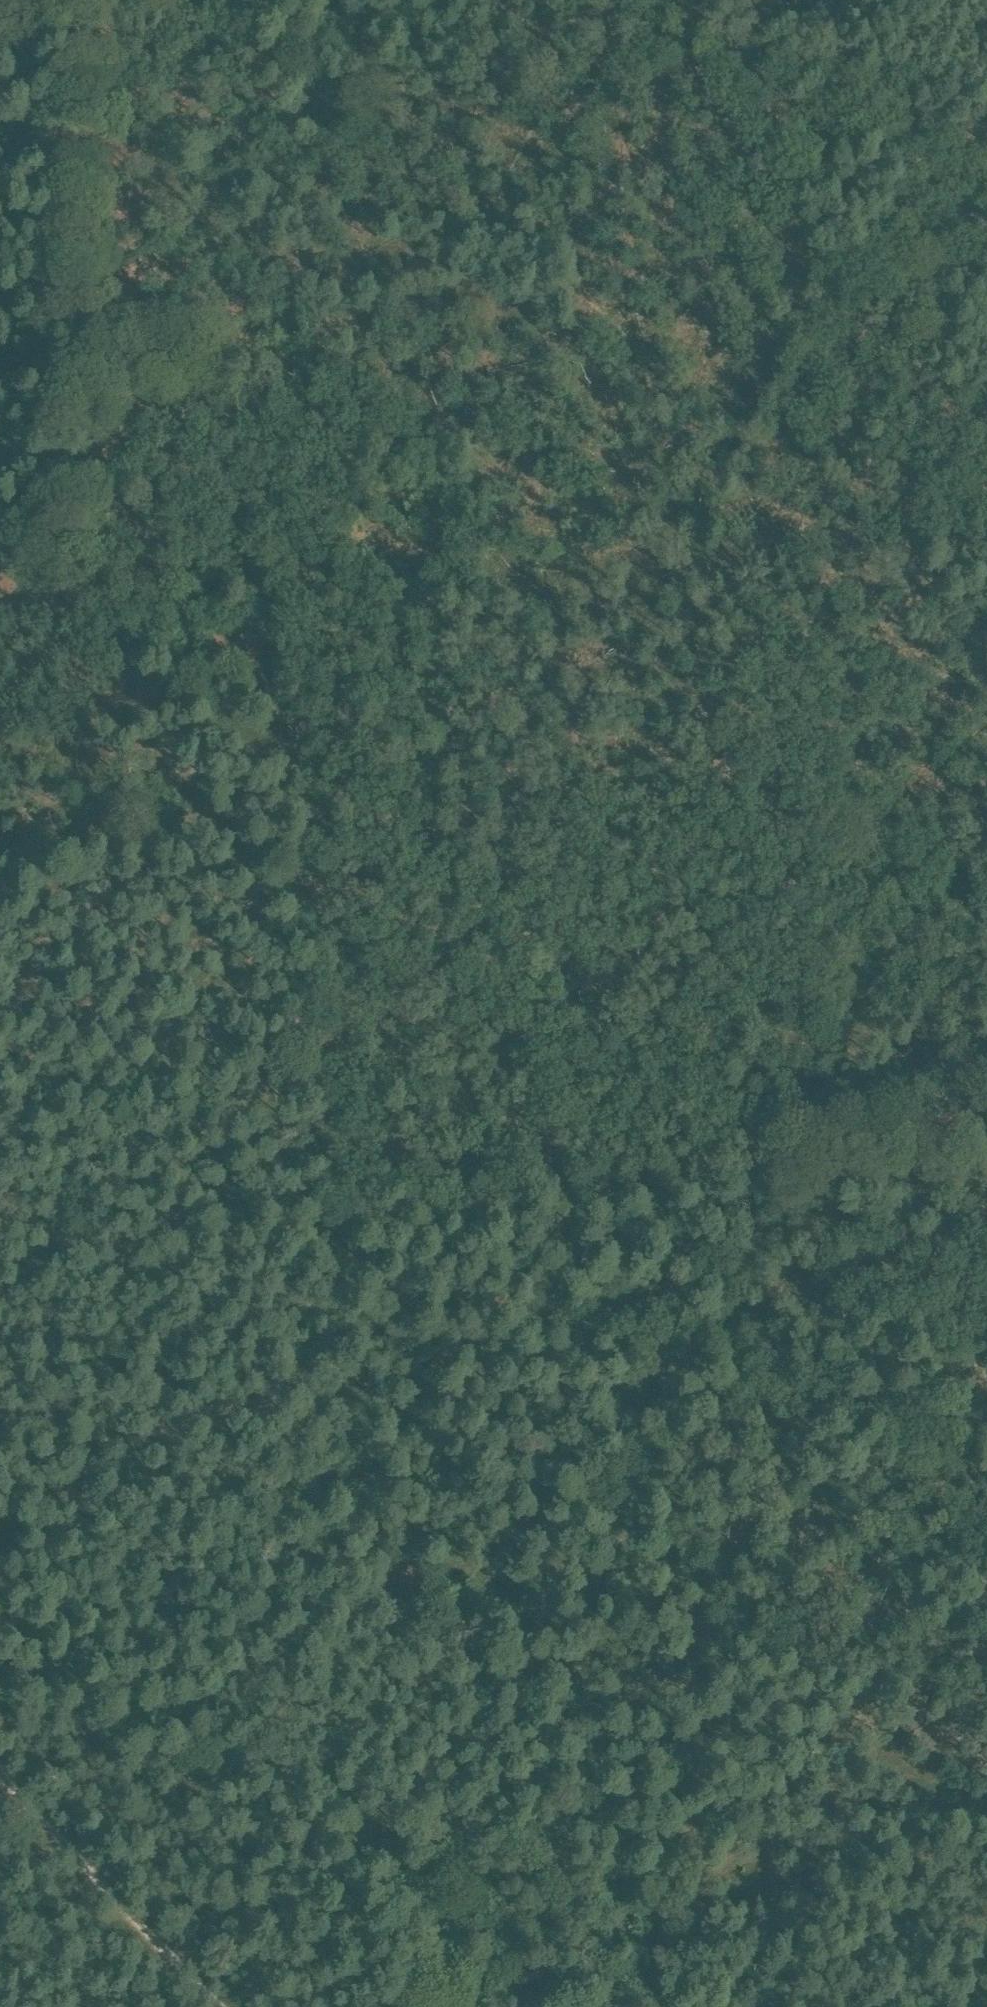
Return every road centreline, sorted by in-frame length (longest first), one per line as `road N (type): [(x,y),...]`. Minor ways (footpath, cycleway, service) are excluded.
road 1 (track): [(0,1786),(208,2006)]

